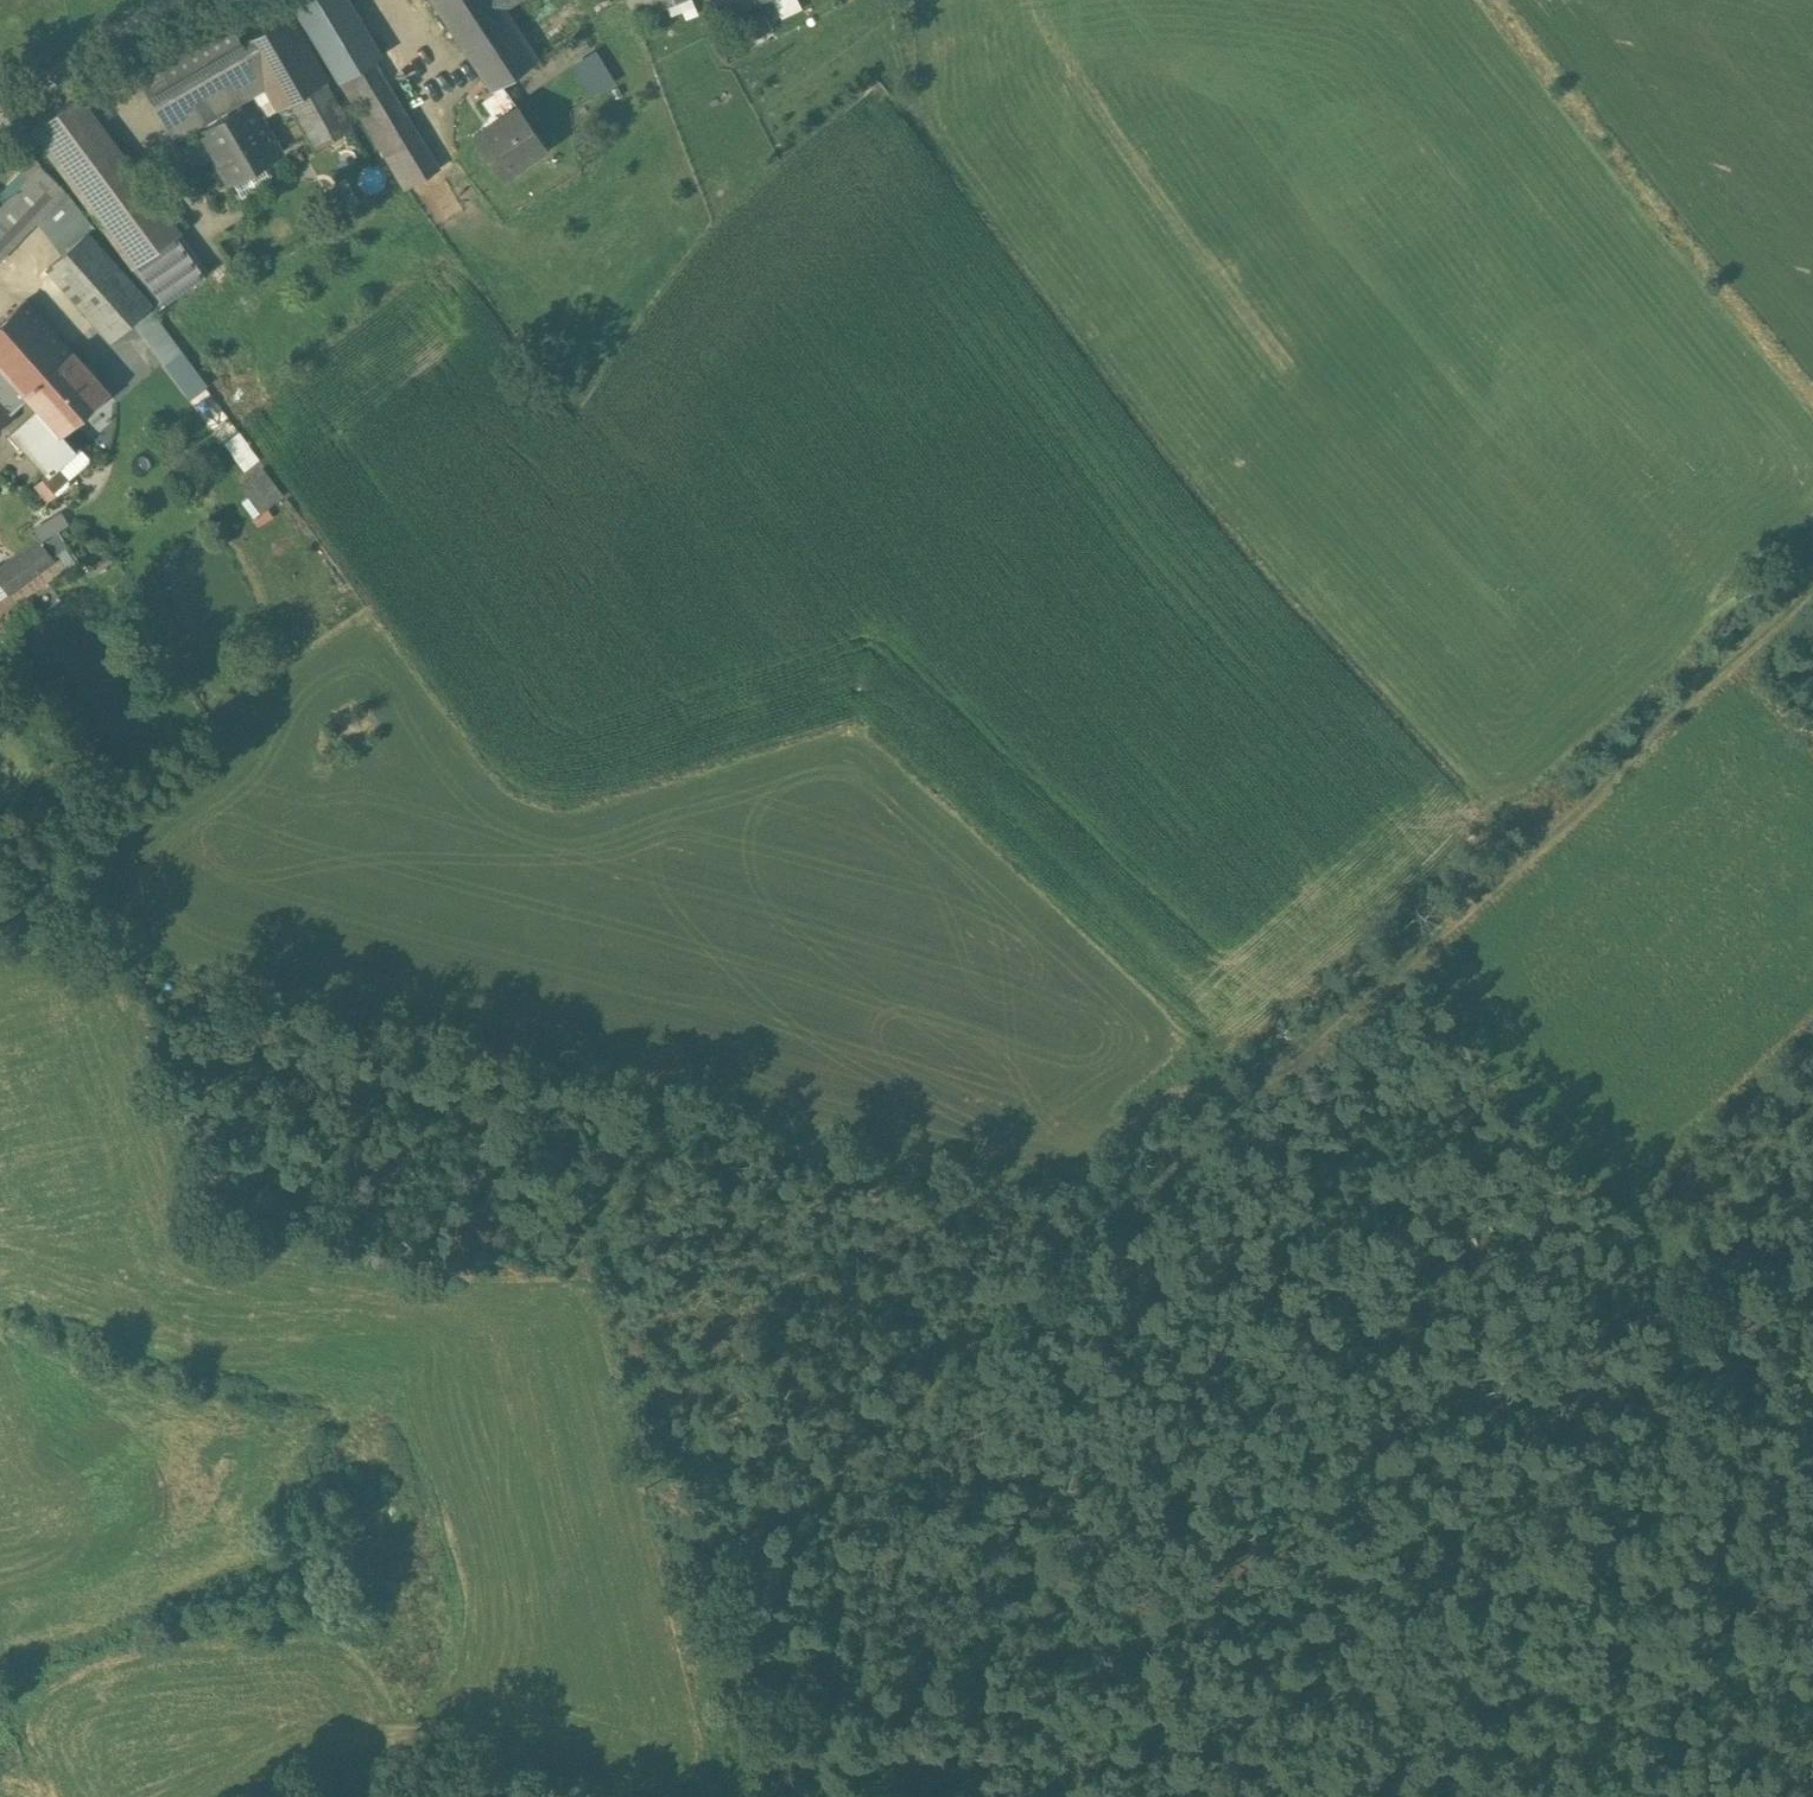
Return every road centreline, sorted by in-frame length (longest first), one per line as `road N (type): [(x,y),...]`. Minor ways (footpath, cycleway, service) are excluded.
road 1 (track): [(1812,584),(1232,1128),(724,1579),(720,1666),(737,1768),(721,1796)]
road 2 (unclassified): [(13,107),(181,0)]

